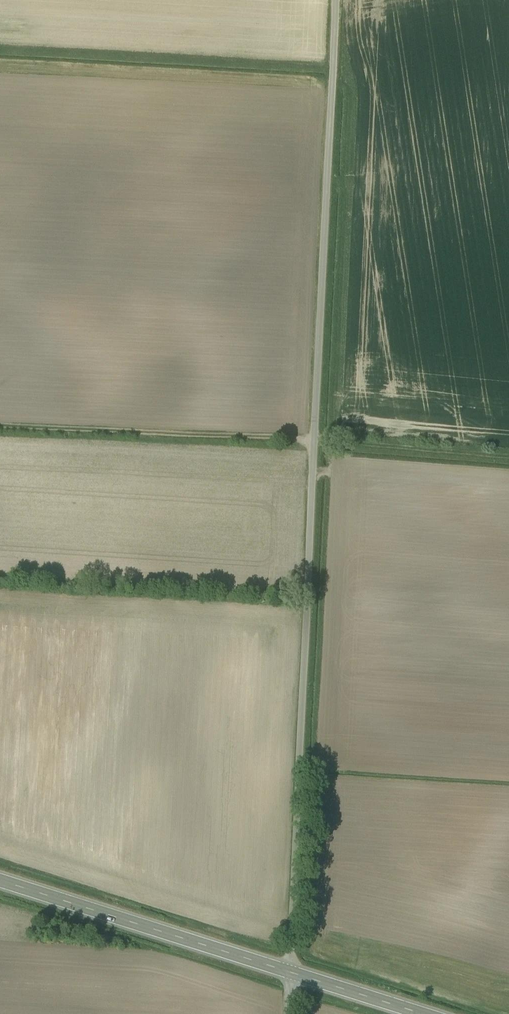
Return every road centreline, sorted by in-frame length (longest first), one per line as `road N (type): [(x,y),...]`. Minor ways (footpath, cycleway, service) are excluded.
road 1 (unclassified): [(291,972),(338,0)]
road 2 (track): [(316,442),(0,431)]
road 3 (secondary): [(0,881),(291,972)]
road 4 (secondary): [(291,972),(421,1013)]

